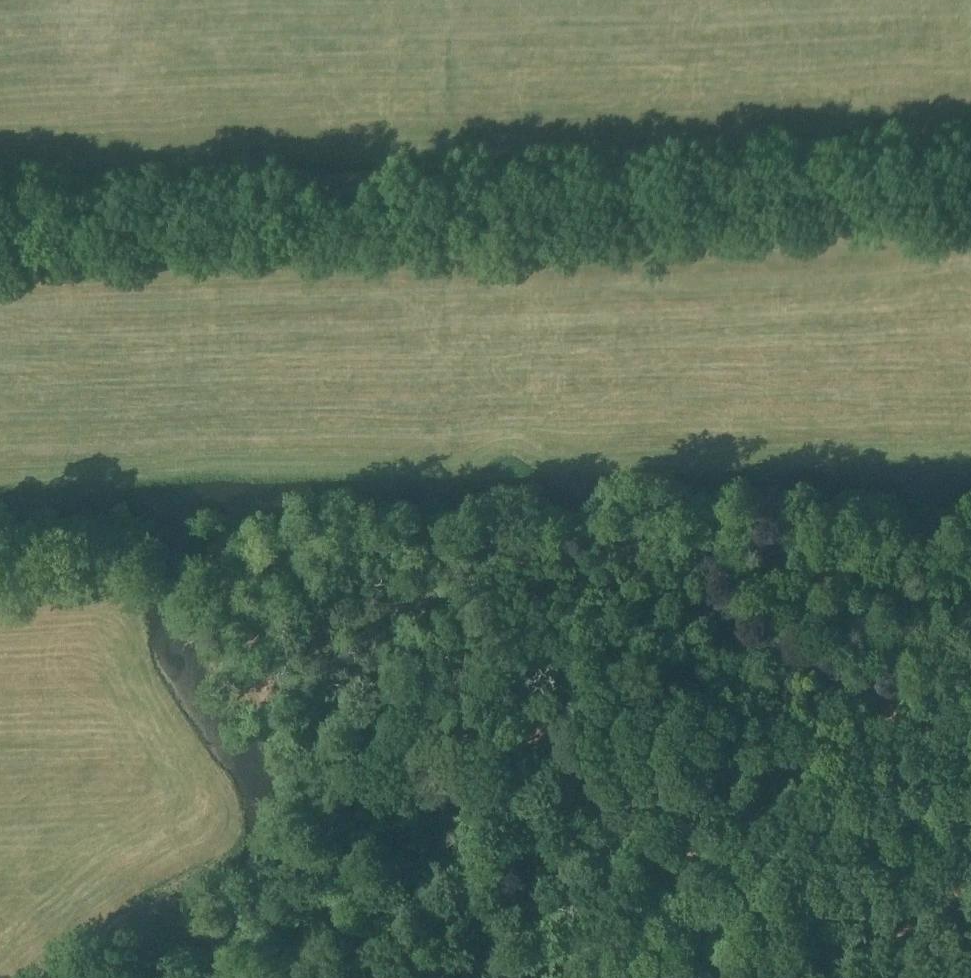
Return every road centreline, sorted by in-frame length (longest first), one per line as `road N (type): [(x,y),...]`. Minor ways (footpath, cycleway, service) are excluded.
road 1 (track): [(970,178),(0,215)]

